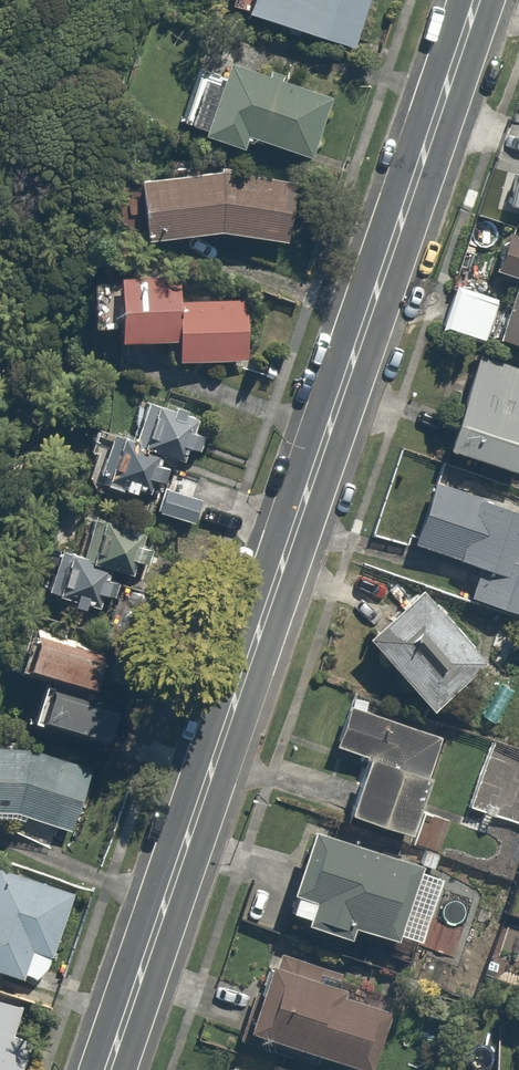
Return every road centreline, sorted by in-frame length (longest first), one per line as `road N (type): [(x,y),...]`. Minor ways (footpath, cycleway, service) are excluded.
road 1 (tertiary): [(477,0),(108,1069)]

